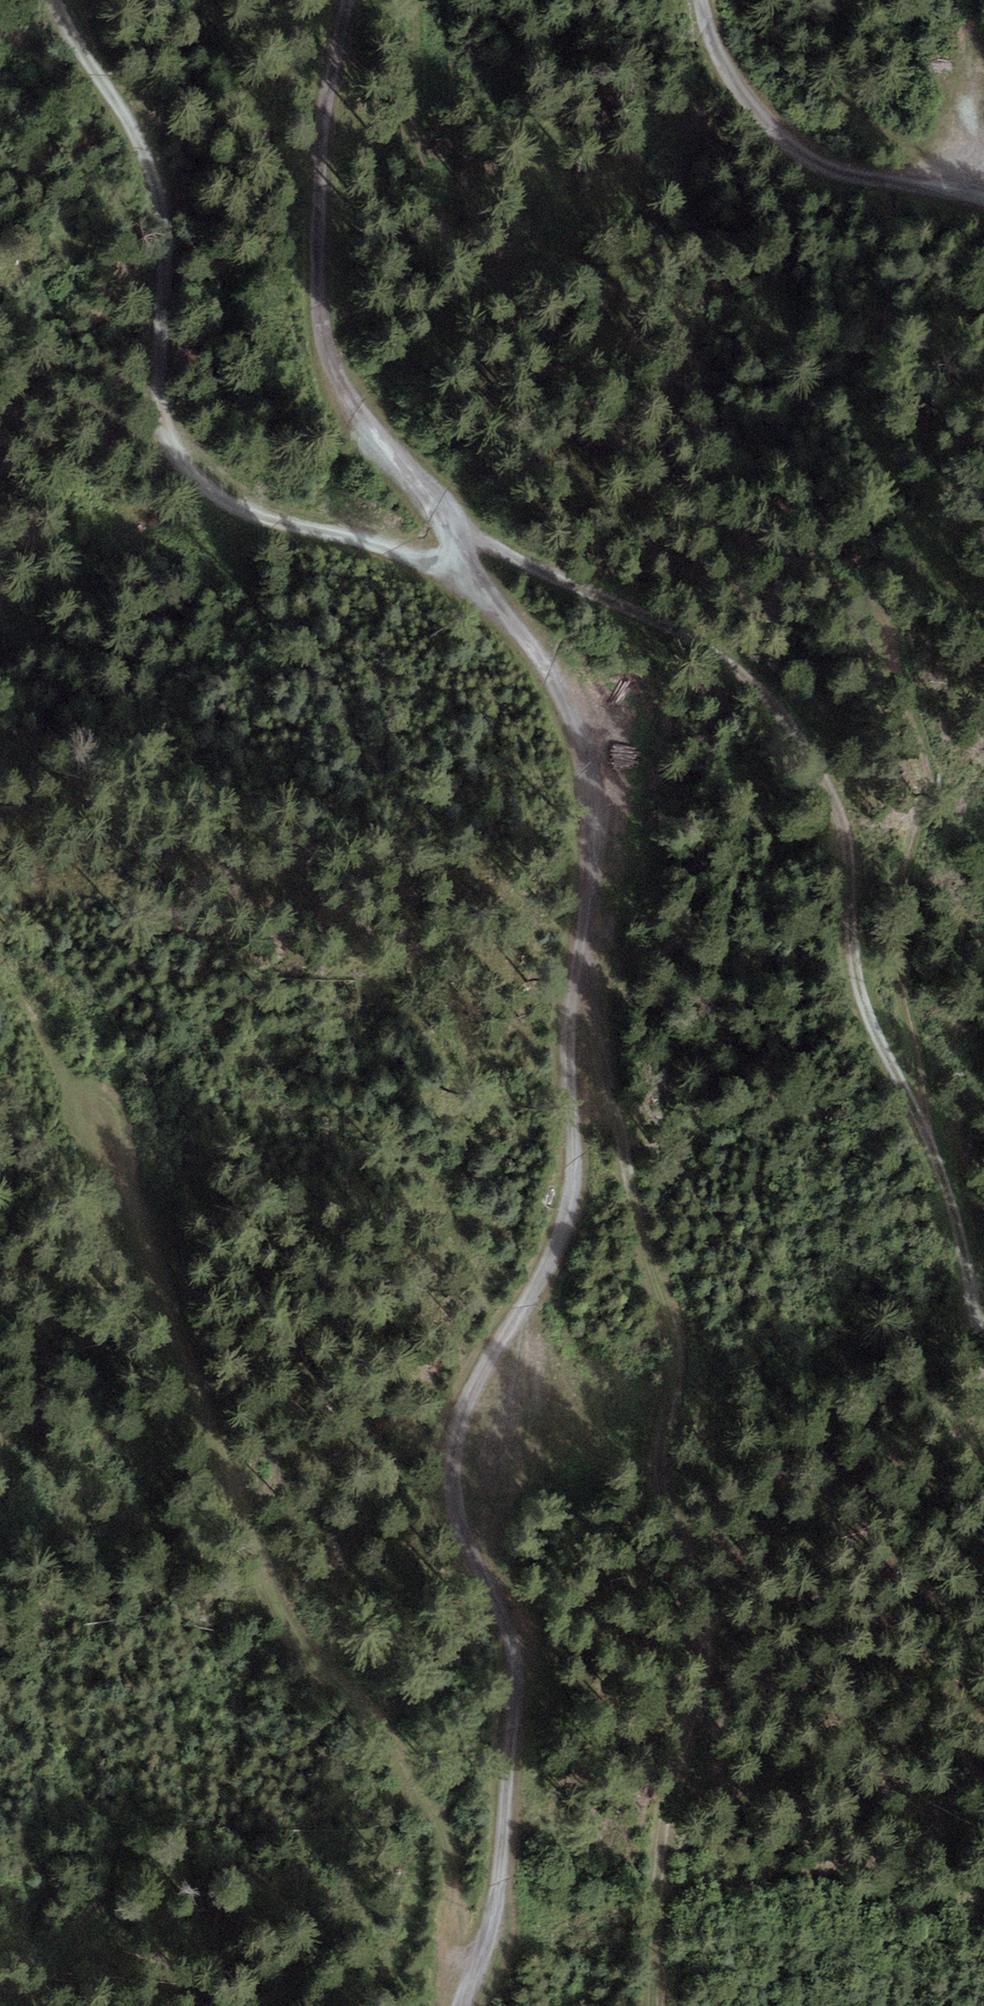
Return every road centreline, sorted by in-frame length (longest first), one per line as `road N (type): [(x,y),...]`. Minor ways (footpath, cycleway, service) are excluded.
road 1 (track): [(348,0),(327,86),(318,243),(327,339),(349,396),(440,510),(483,590),(535,645),(582,721),(597,798),(591,900),(571,972),(578,1183),(564,1243),(460,1430),(452,1479),(522,1666),(495,1909),(458,2005)]
road 2 (track): [(983,1400),(966,1241),(922,1125),(901,994),(900,889),(928,769),(884,620),(868,599),(693,510),(648,474),(462,265),(416,136),(414,0)]
road 3 (track): [(656,2005),(658,1881),(705,1658),(692,1561),(658,1476),(679,1386),(676,1320),(617,1125),(596,1014),(591,900)]
road 4 (track): [(470,1974),(447,1856),(406,1766),(315,1664),(272,1589),(114,1152),(32,1003),(0,964)]
road 5 (track): [(440,510),(513,555),(703,643),(757,681),(798,733),(838,800),(851,849),(859,969),(876,1029),(922,1125)]
road 6 (track): [(483,590),(398,544),(271,520),(224,499),(183,461),(160,377),(158,195),(57,0)]
road 7 (track): [(983,196),(811,160),(773,127),(735,75),(704,0)]

